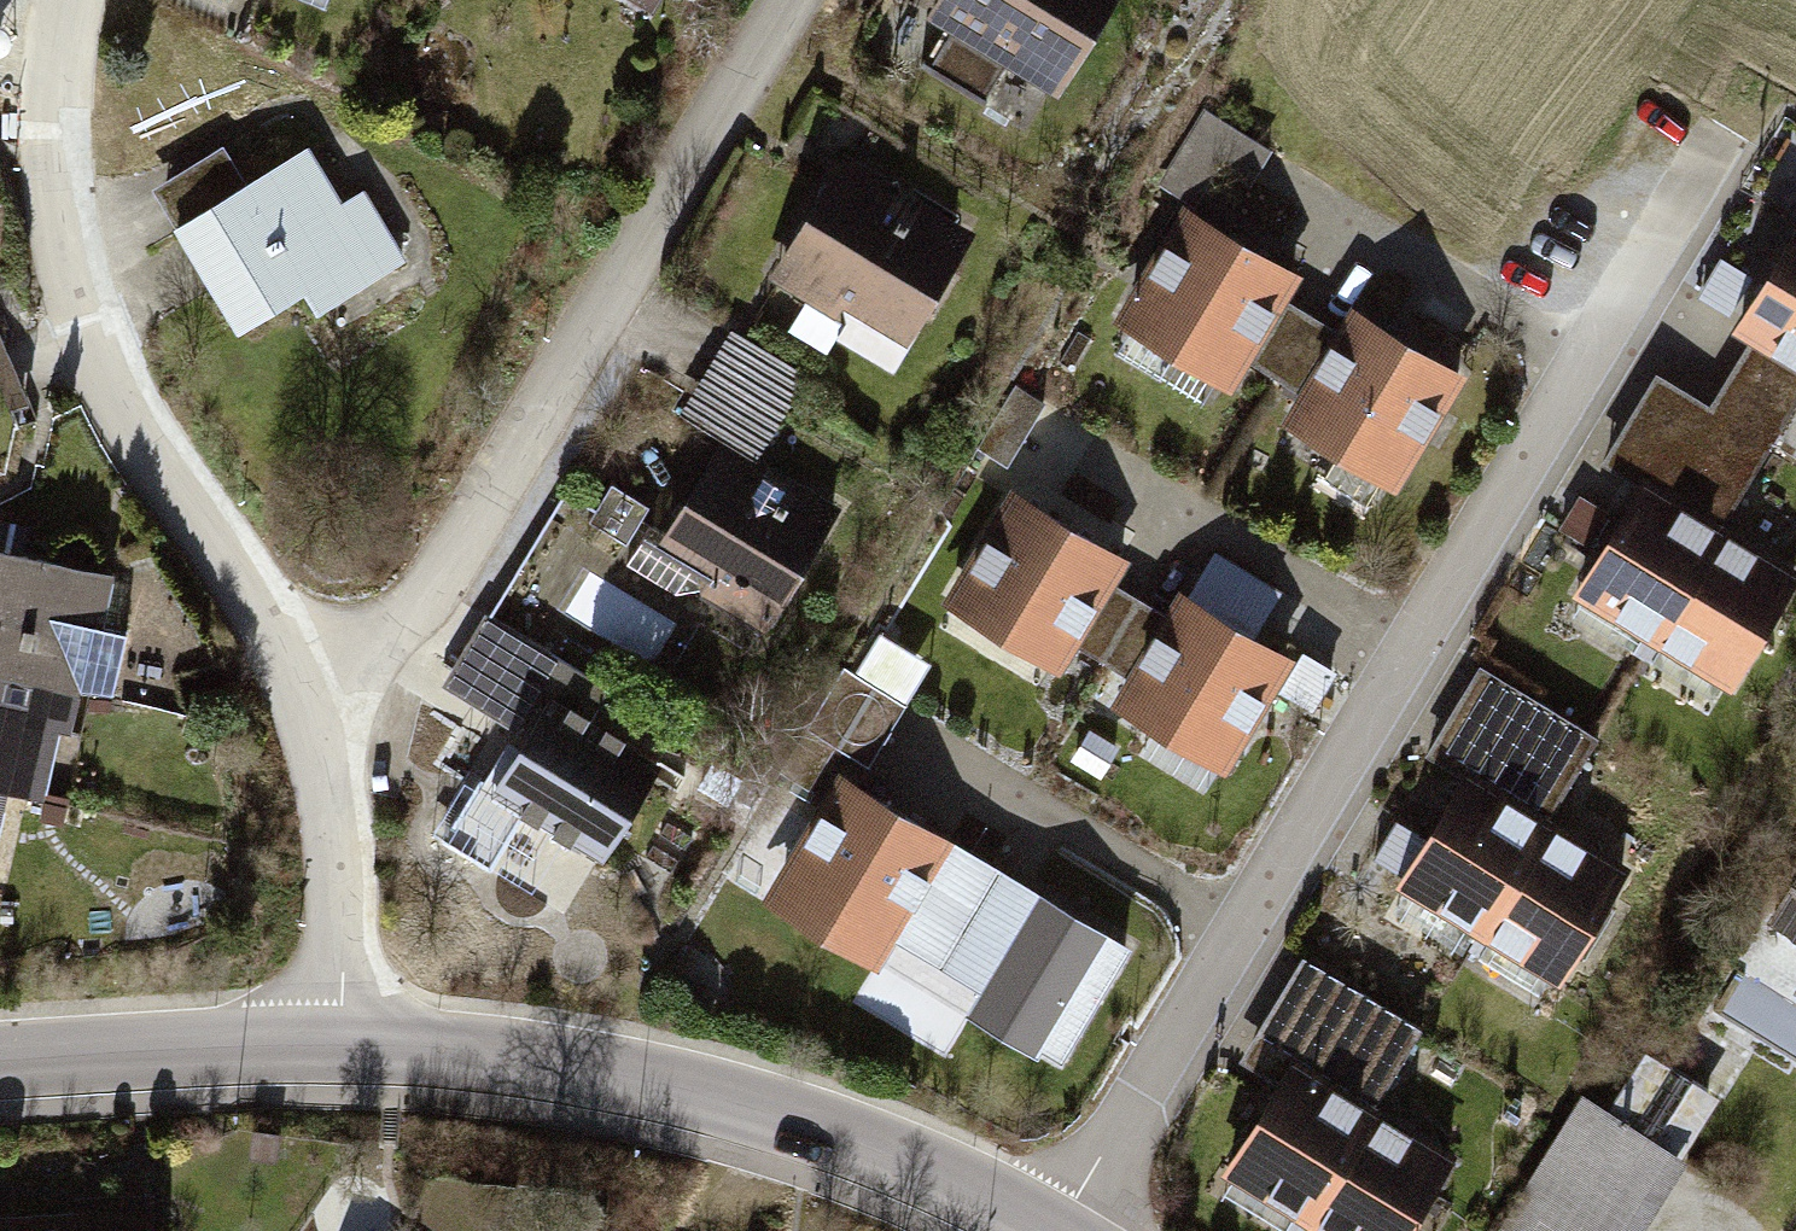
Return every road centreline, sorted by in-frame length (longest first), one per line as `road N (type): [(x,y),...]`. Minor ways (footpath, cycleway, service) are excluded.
road 1 (residential): [(1718,135),(1057,1230)]
road 2 (residential): [(302,691),(380,638),(444,573),(790,0)]
road 3 (residential): [(302,691),(275,626),(127,408),(81,298),(59,126),(72,0)]
road 4 (tertiary): [(1054,1230),(917,1163),(766,1109),(612,1069),(500,1052),(342,1043)]
road 5 (residential): [(342,1043),(339,850),(302,691)]
road 6 (tertiary): [(342,1043),(0,1055)]

